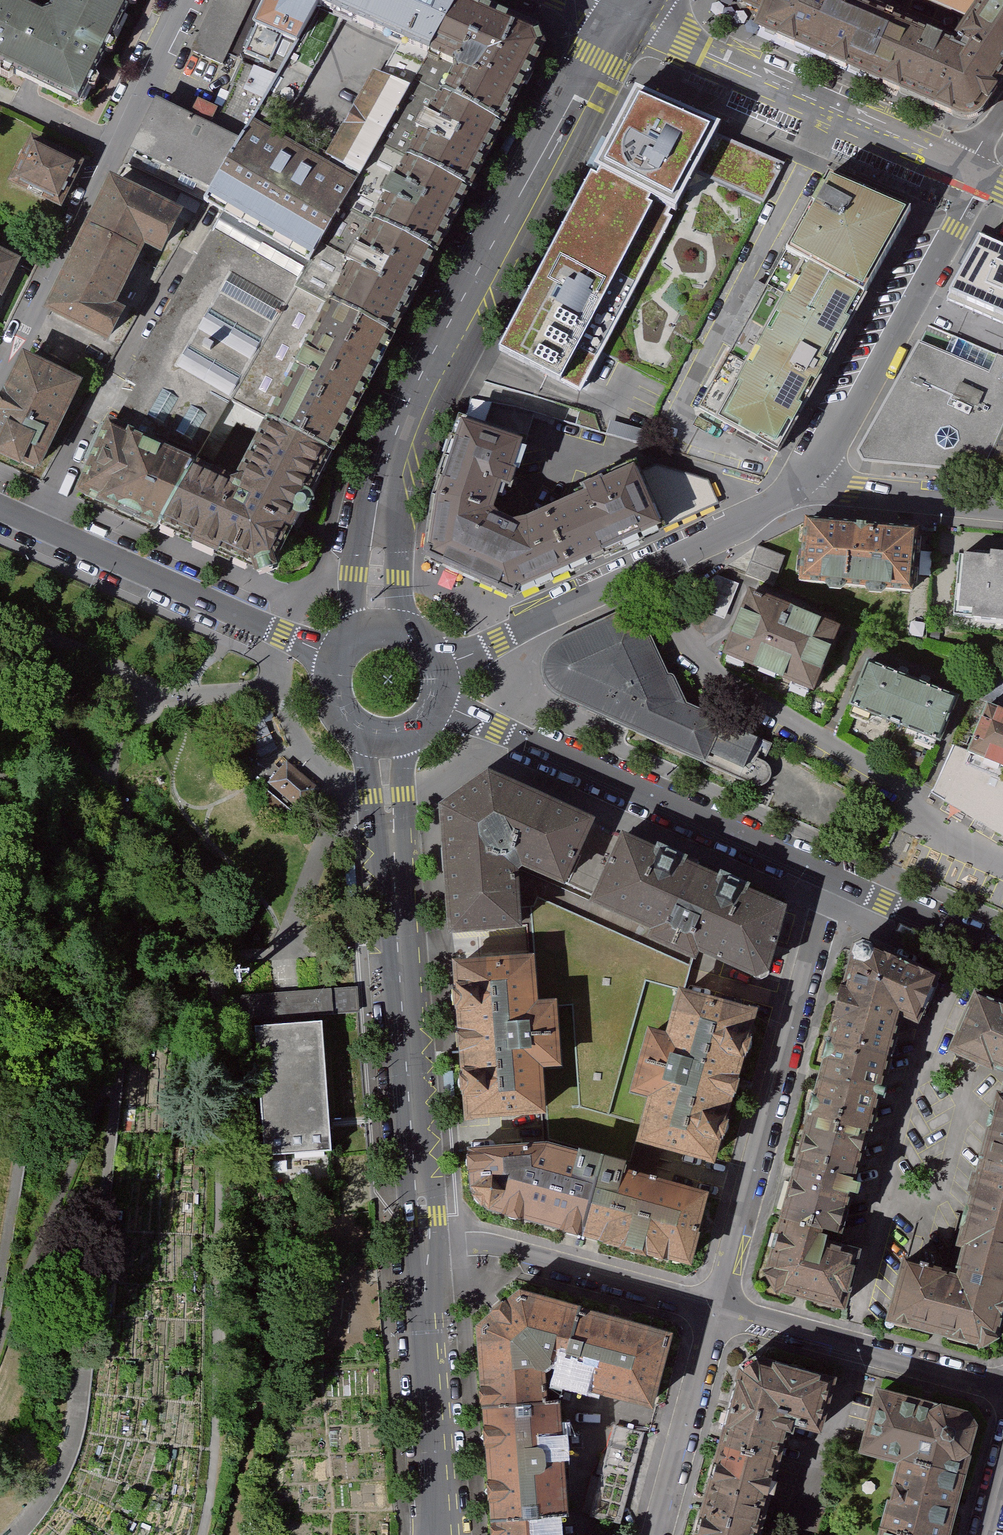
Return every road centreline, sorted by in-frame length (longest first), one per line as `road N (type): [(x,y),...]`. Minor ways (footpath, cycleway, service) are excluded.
road 1 (tertiary): [(379,630),(386,476),(406,408),(625,15)]
road 2 (tertiary): [(421,1236),(387,737)]
road 3 (residential): [(719,1309),(833,877)]
road 4 (residential): [(833,877),(437,701)]
road 5 (residential): [(805,487),(665,566),(438,669)]
road 6 (residential): [(181,0),(0,367)]
road 7 (residential): [(975,179),(625,15)]
road 8 (residential): [(0,506),(337,659)]
road 9 (residential): [(805,487),(973,196),(975,179)]
road 10 (residential): [(719,1309),(493,1247),(421,1236)]
road 11 (tertiary): [(445,1534),(421,1236)]
road 12 (residential): [(1002,1384),(719,1309)]
road 13 (residential): [(658,1534),(719,1309)]
road 14 (residential): [(1002,506),(805,487)]
road 15 (residential): [(1002,955),(833,877)]

